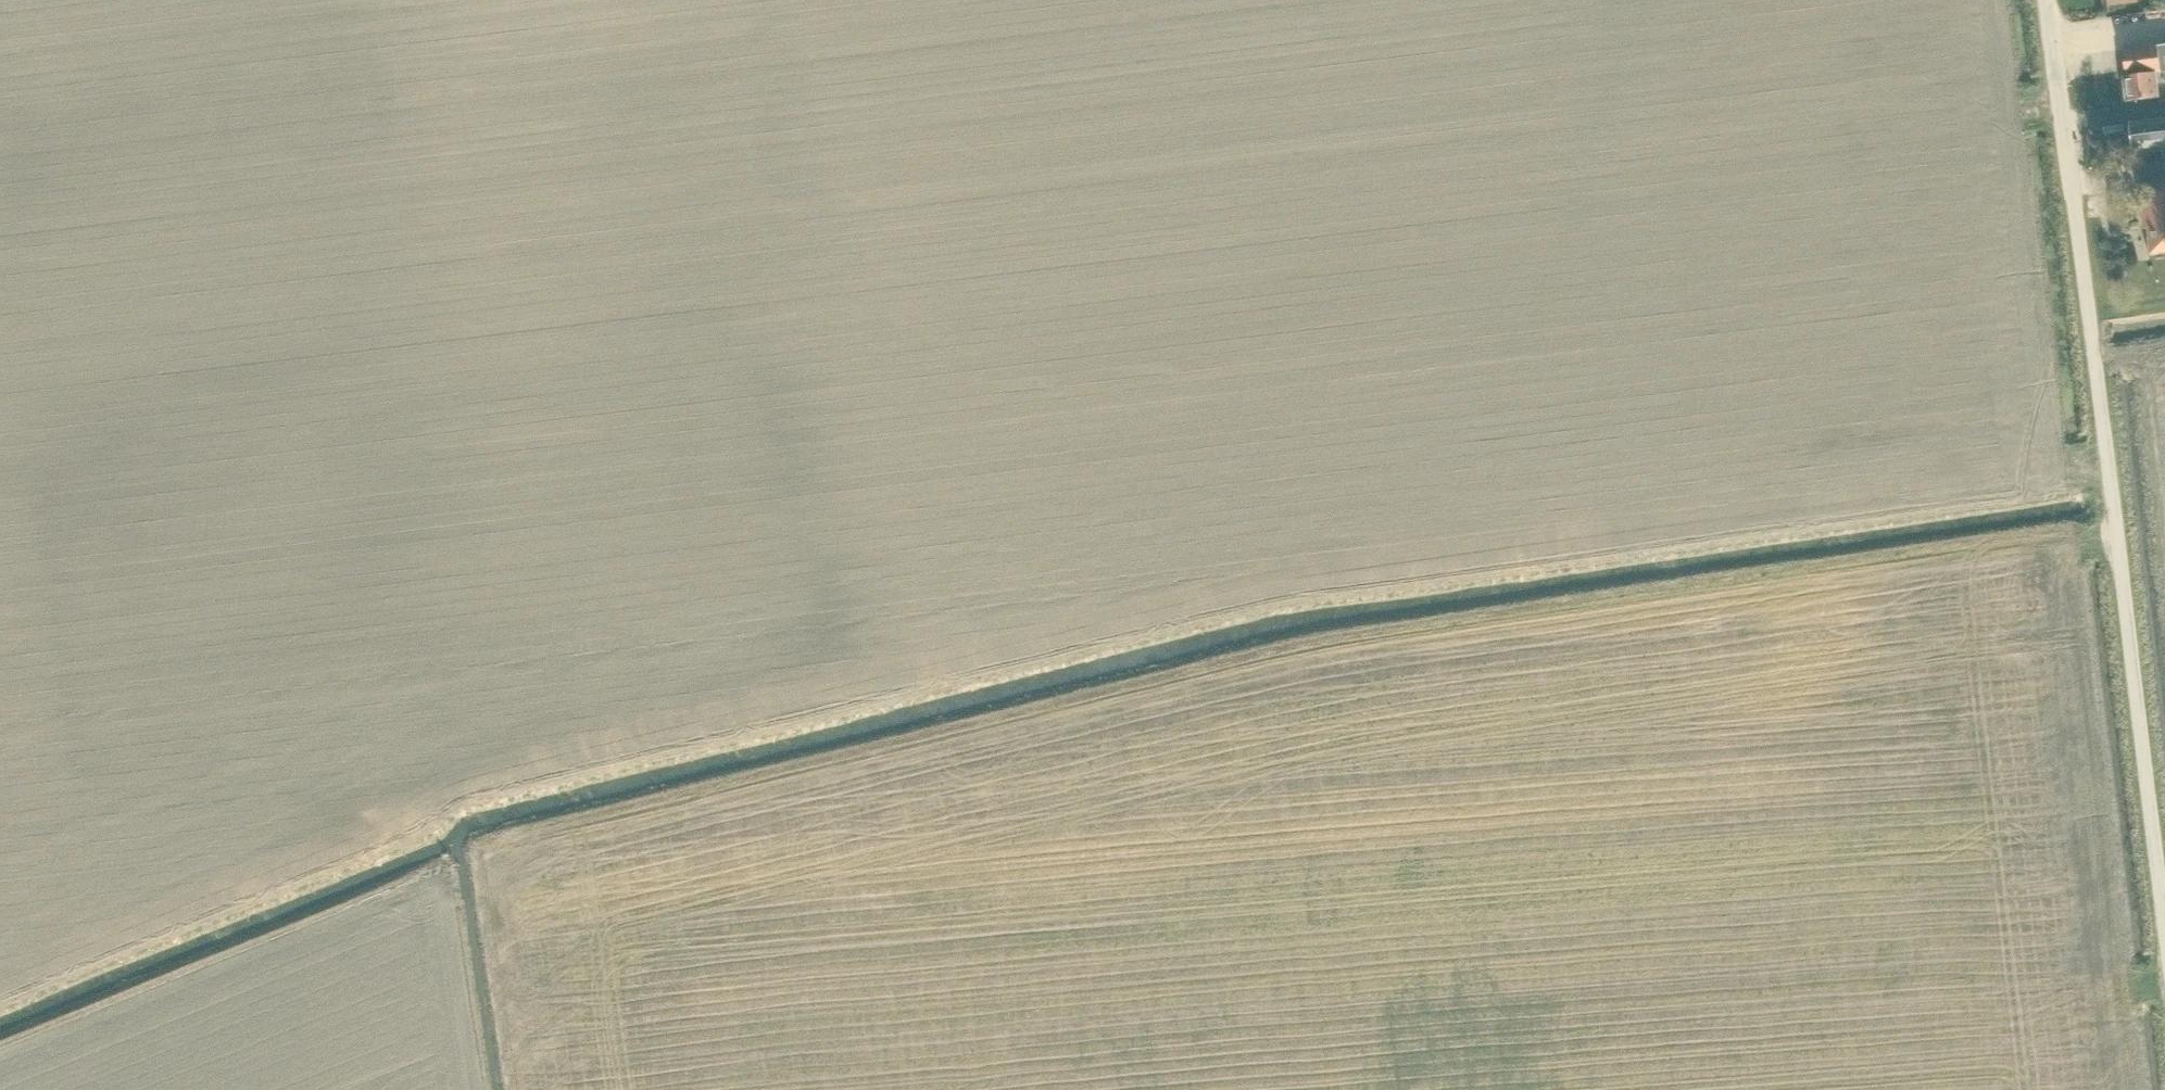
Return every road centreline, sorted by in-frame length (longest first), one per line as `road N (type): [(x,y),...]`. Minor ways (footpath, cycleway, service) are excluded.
road 1 (unclassified): [(2164,955),(2046,0)]

